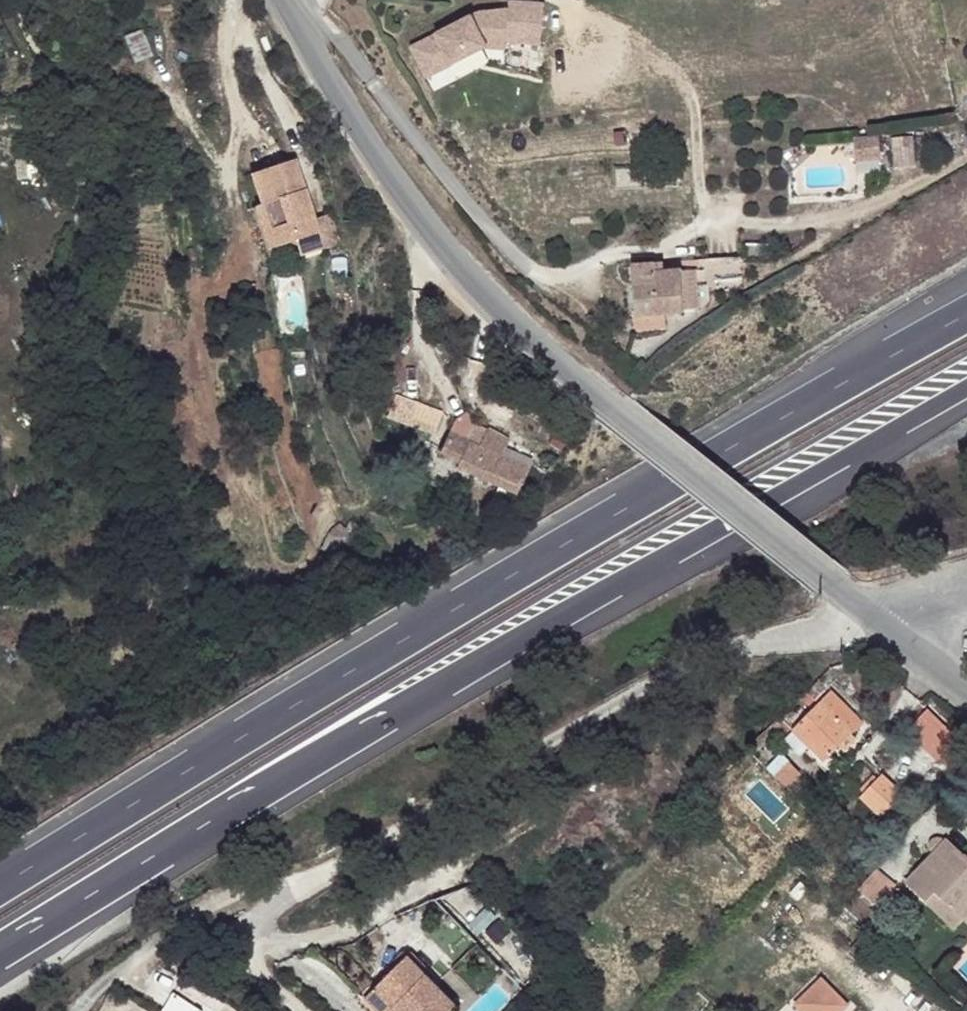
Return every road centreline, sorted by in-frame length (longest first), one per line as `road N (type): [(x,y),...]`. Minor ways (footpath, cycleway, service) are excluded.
road 1 (motorway): [(966,314),(556,547),(0,887)]
road 2 (motorway): [(0,952),(628,571),(966,385)]
road 3 (unclassified): [(286,0),(514,326),(897,625)]
road 4 (track): [(294,1010),(259,973),(259,919),(296,885),(625,698),(742,649),(897,625)]

